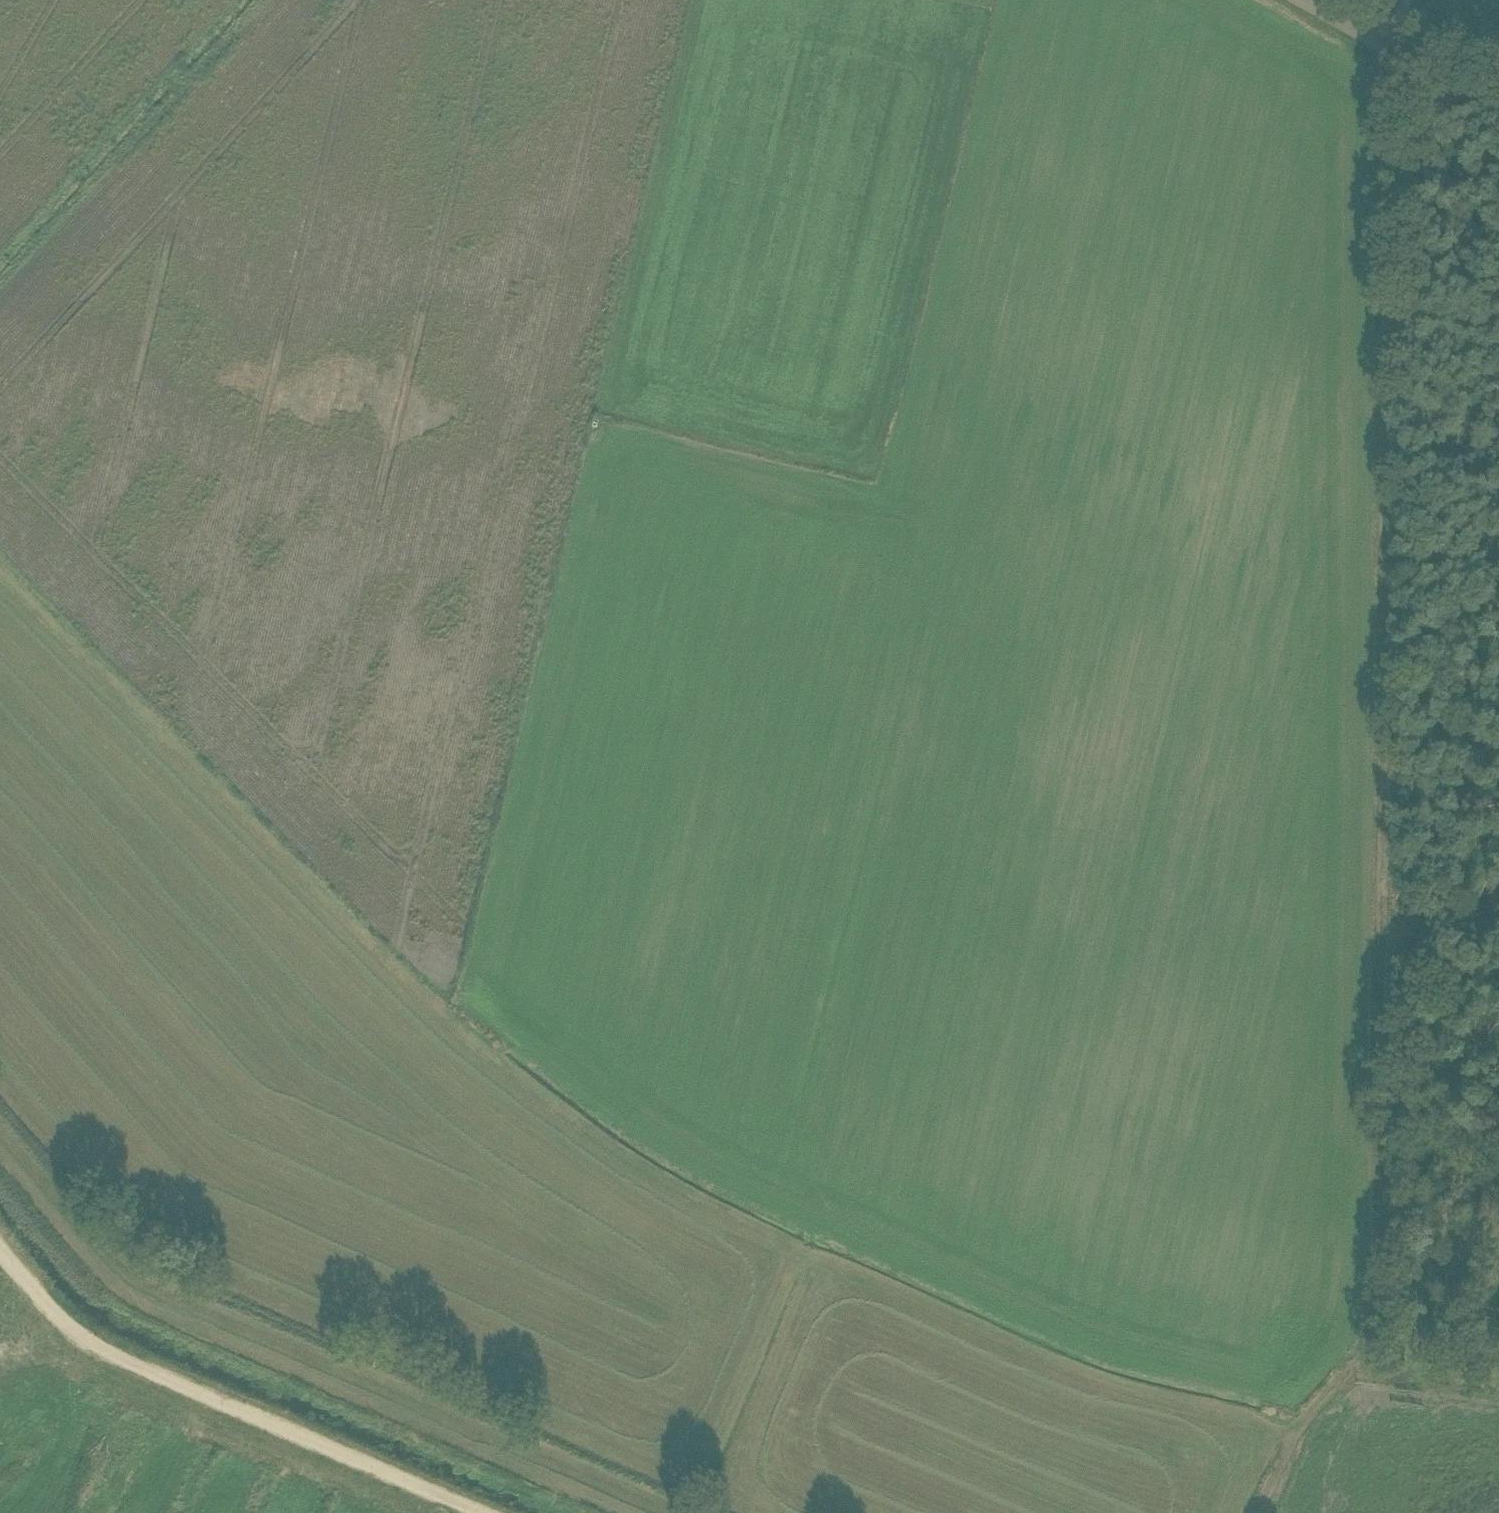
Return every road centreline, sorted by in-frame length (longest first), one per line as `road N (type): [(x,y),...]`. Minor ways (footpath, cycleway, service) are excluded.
road 1 (track): [(1264,1512),(1303,1422),(1357,1358),(1375,1311),(1395,54)]
road 2 (unclassified): [(476,1512),(96,1352),(70,1333),(0,1249)]
road 3 (unclassified): [(1498,112),(1297,0)]

